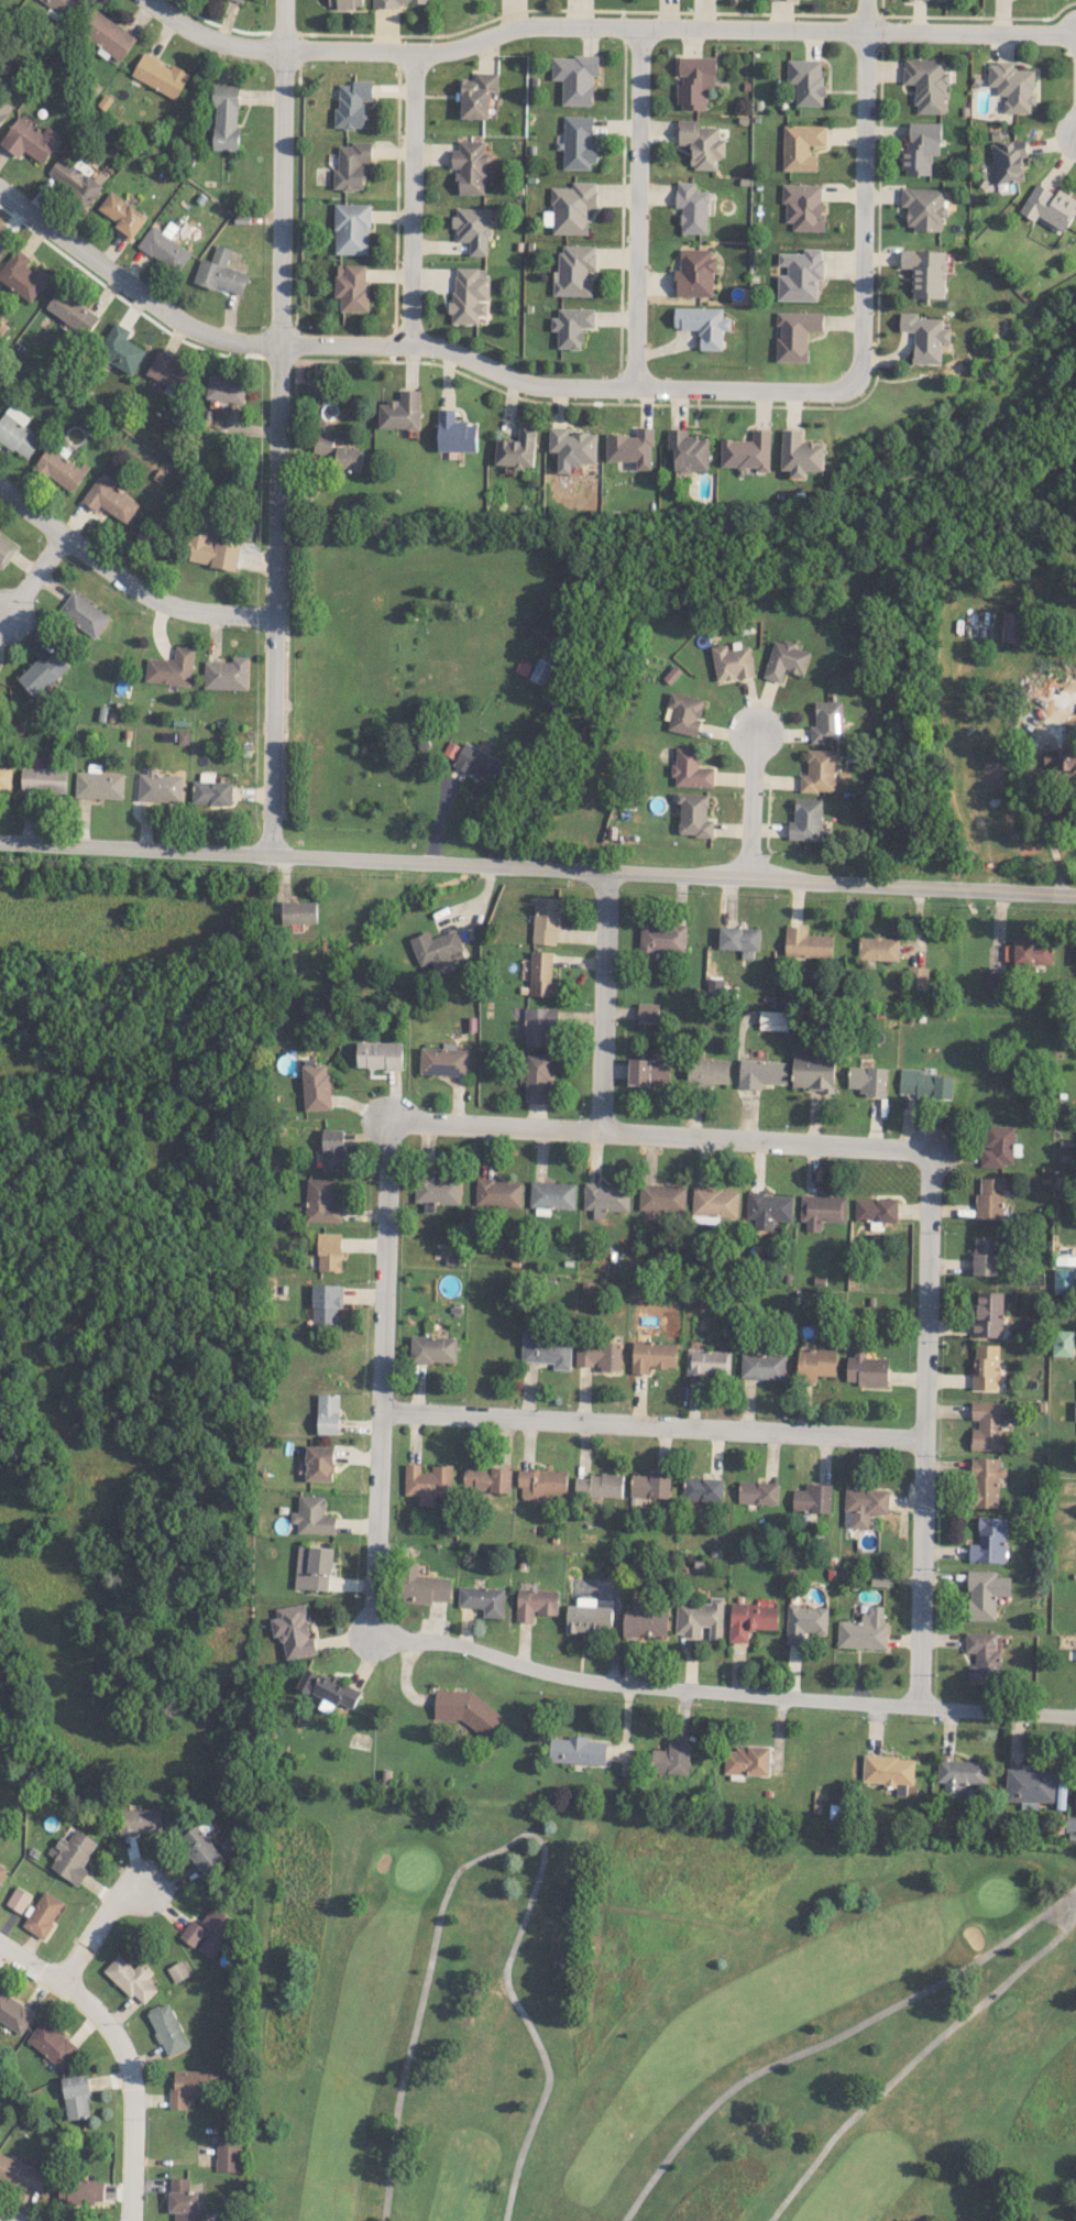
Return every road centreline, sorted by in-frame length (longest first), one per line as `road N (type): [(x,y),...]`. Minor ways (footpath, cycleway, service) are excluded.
road 1 (tertiary): [(0,833),(1075,884)]
road 2 (residential): [(153,0),(206,40),(285,47),(435,51),(519,28),(1075,36)]
road 3 (residential): [(0,188),(201,332),(441,349),(551,389),(848,393),(859,383)]
road 4 (residential): [(268,846),(284,0)]
road 5 (residential): [(371,1629),(674,1692),(1075,1708)]
road 6 (residential): [(930,1148),(920,1703)]
road 7 (residential): [(373,1409),(923,1437)]
road 8 (residential): [(386,1119),(930,1148)]
road 9 (residential): [(386,1119),(371,1629)]
road 10 (residential): [(867,0),(859,383)]
road 11 (residential): [(639,29),(638,390)]
road 12 (residential): [(0,486),(172,605),(277,617)]
road 13 (residential): [(413,51),(413,347)]
road 14 (residential): [(128,2220),(124,2055),(98,2010),(59,1972)]
road 15 (residential): [(607,863),(601,1128)]
road 16 (residential): [(755,730),(749,869)]
road 17 (residential): [(59,1972),(111,1894),(144,1889)]

